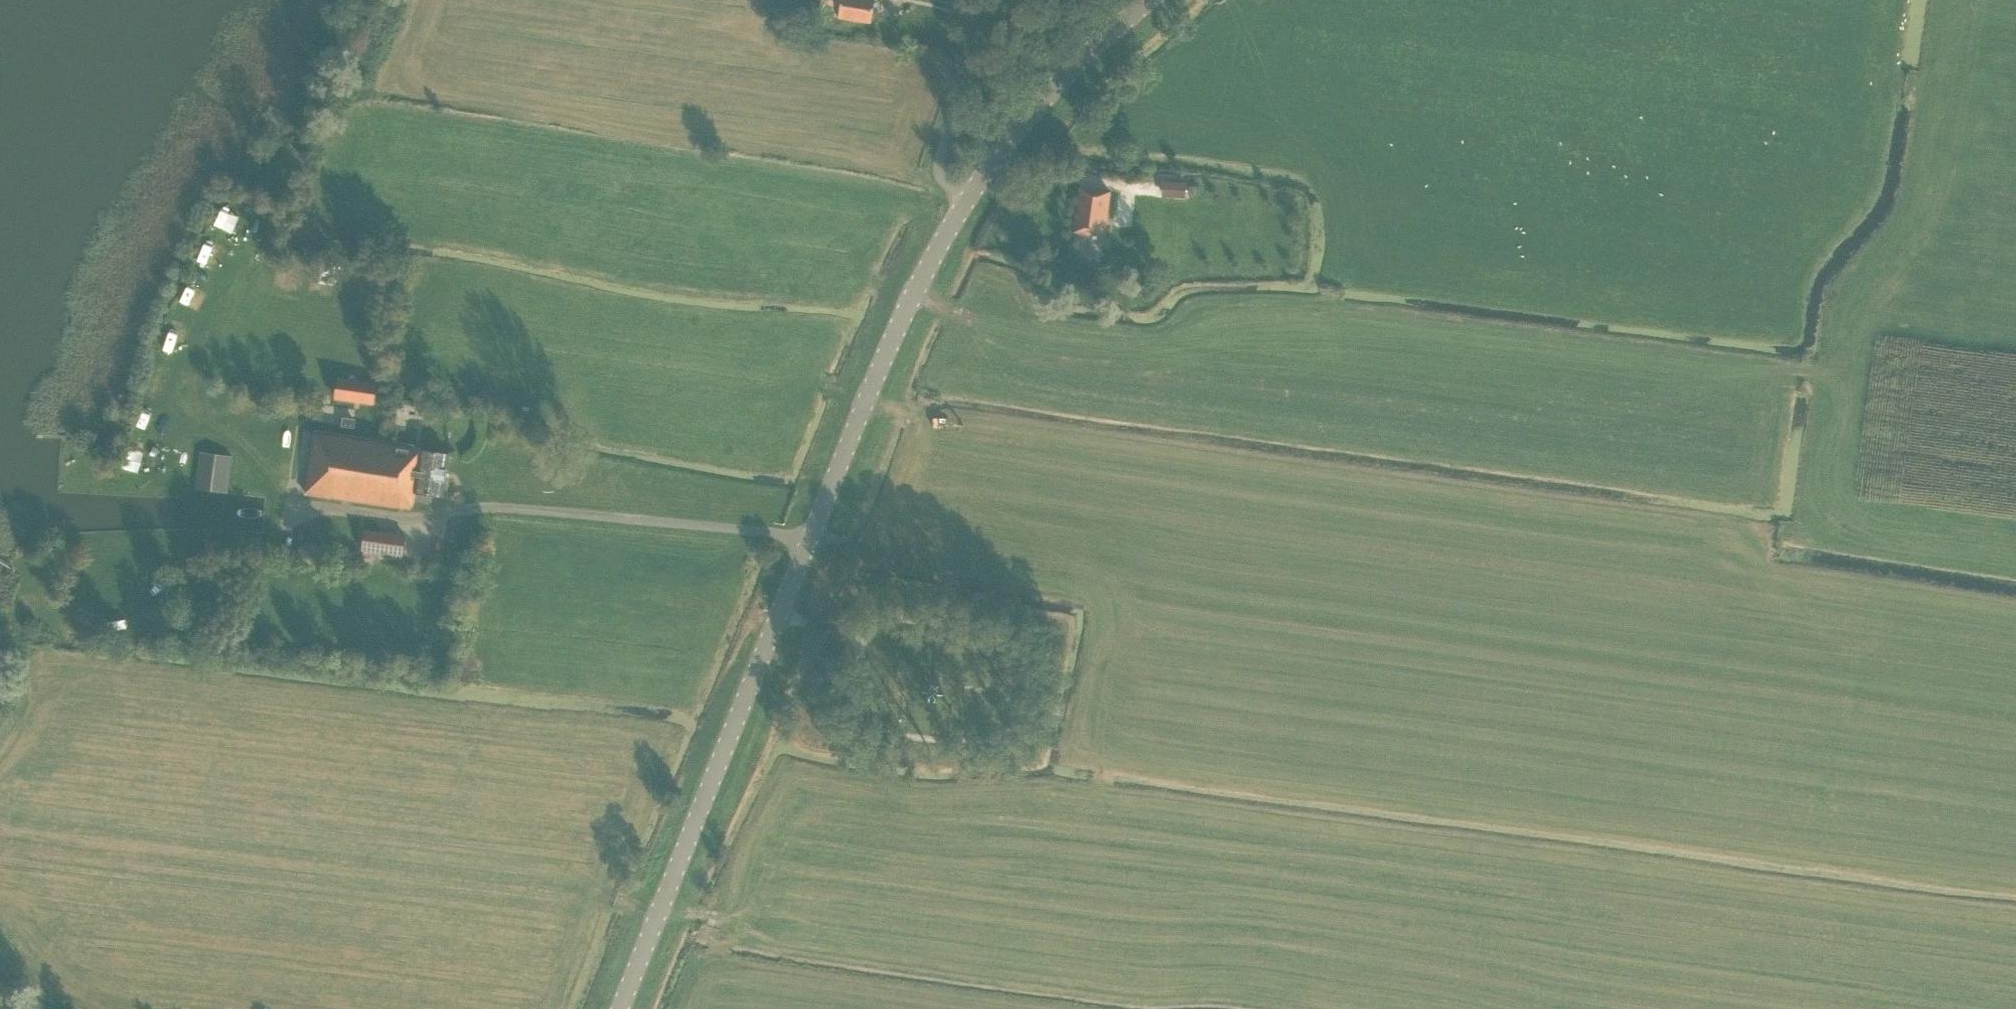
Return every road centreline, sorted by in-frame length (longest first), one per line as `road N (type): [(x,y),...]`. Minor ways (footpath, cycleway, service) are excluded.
road 1 (tertiary): [(622,1008),(915,291),(1023,122),(1151,0)]
road 2 (track): [(290,506),(420,522),(485,506),(810,541)]

